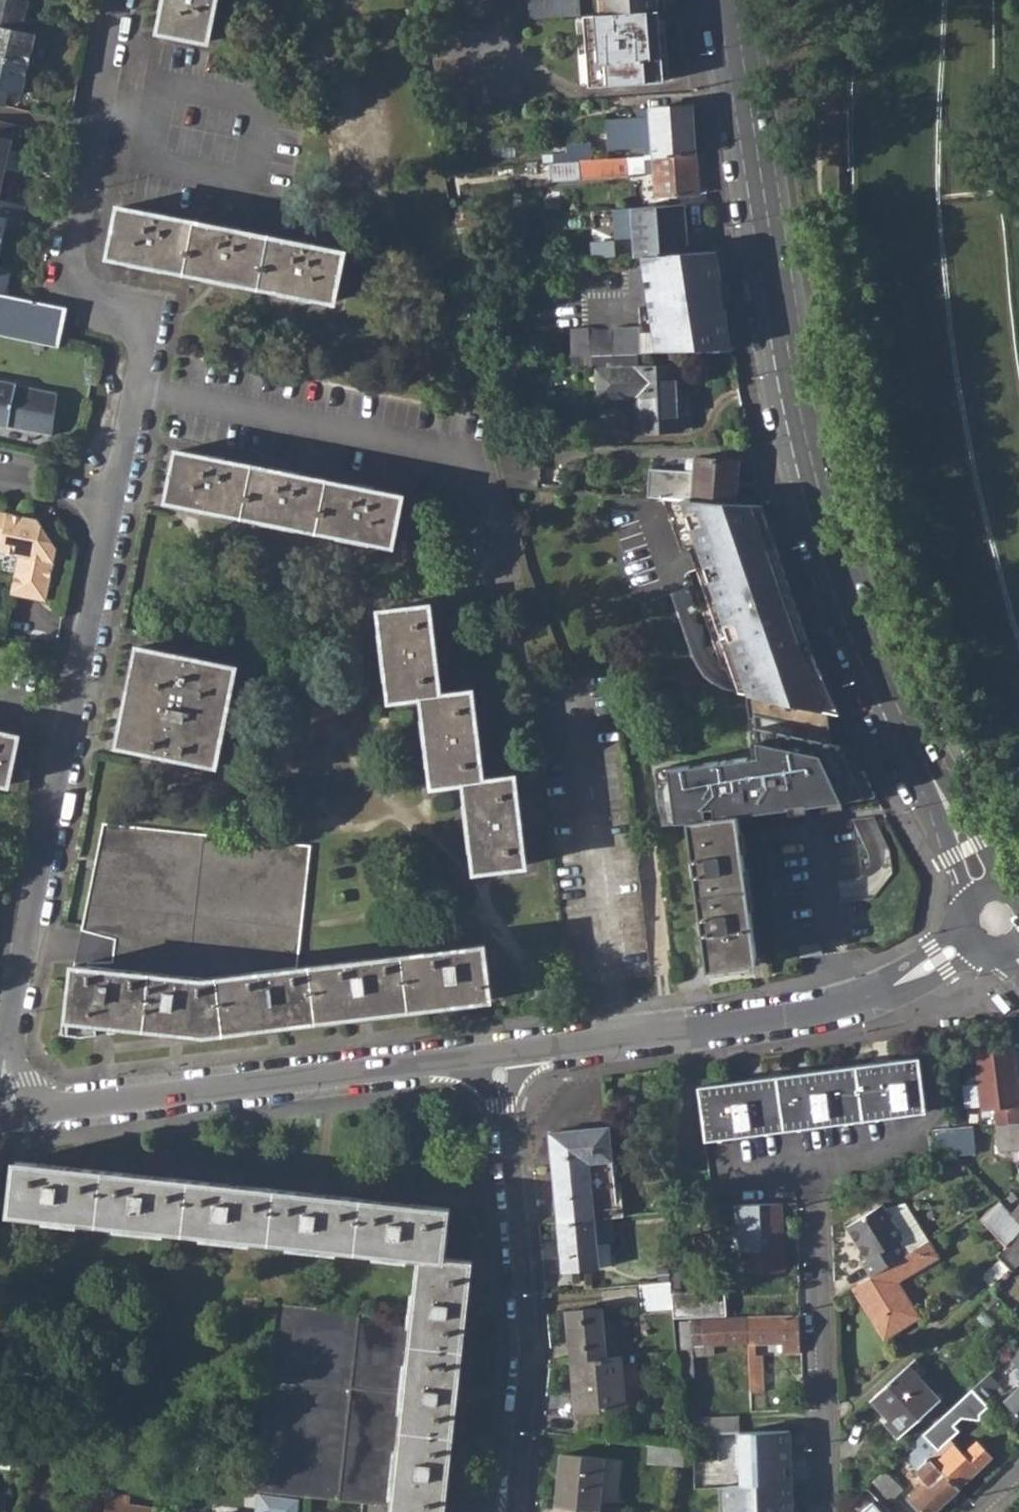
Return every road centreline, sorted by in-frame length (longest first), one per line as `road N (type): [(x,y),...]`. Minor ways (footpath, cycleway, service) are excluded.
road 1 (residential): [(5,1120),(147,357),(84,264),(137,0)]
road 2 (tertiary): [(731,0),(798,407),(825,521)]
road 3 (residential): [(975,938),(846,1008),(495,1055)]
road 4 (residential): [(495,1055),(5,1120)]
road 5 (residential): [(495,1055),(529,1354),(511,1511)]
road 6 (tertiary): [(825,521),(868,651),(987,890)]
road 7 (residential): [(808,1204),(824,1511)]

